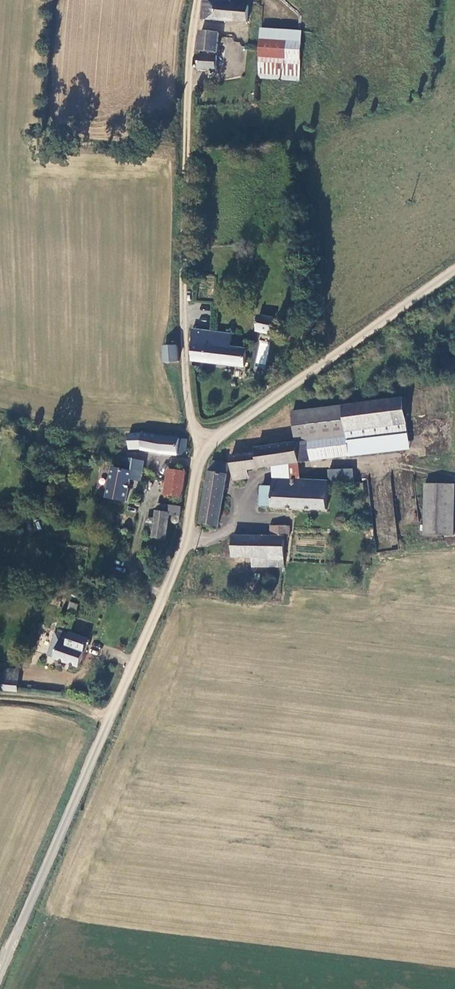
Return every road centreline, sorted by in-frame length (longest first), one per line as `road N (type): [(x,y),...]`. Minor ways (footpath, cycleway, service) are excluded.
road 1 (unclassified): [(0,976),(183,553),(196,468)]
road 2 (unclassified): [(193,0),(182,56),(181,374),(182,426),(196,468)]
road 3 (unclassified): [(196,468),(214,434),(454,265)]

